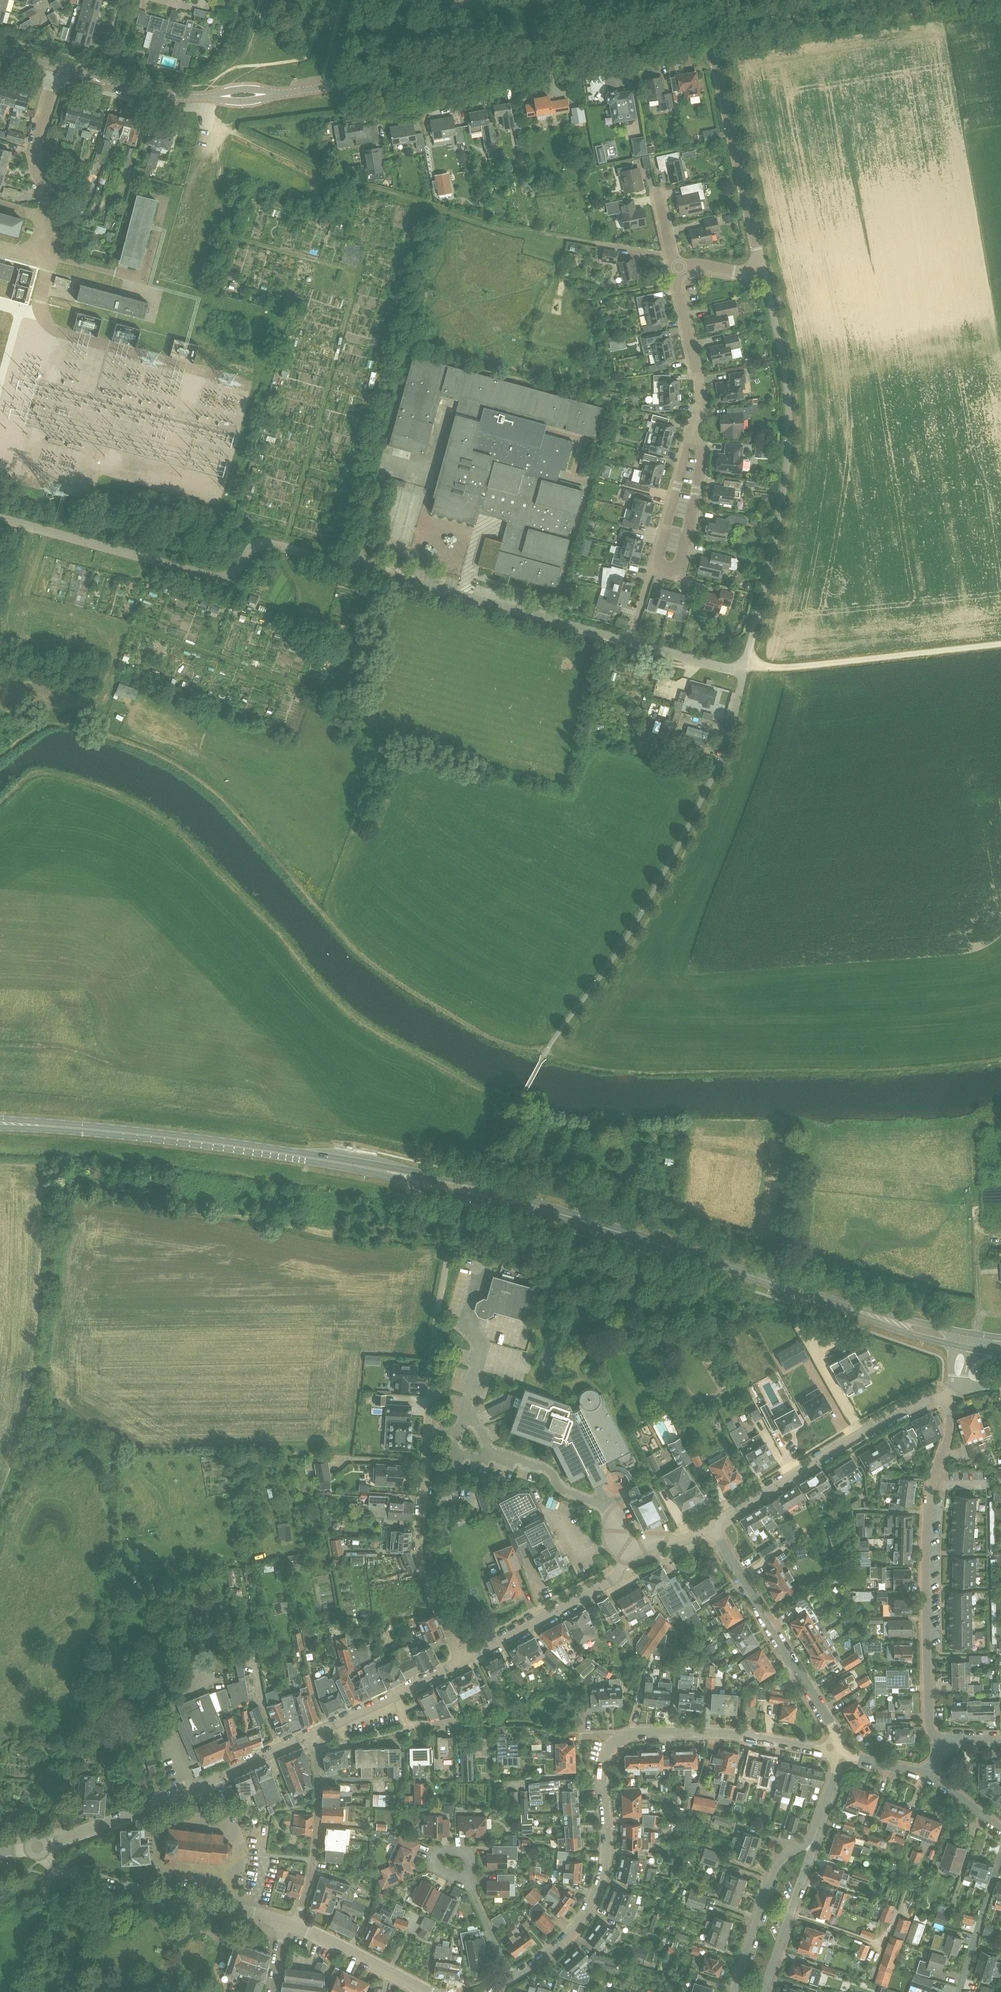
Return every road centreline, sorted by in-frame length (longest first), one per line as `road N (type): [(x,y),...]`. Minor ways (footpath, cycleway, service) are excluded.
road 1 (primary): [(838,1305),(477,1191),(306,1156),(60,1127)]
road 2 (residential): [(631,642),(273,543),(259,544),(233,573),(216,576),(0,518)]
road 3 (secondary): [(279,93),(708,23)]
road 4 (residential): [(744,669),(788,458),(787,396),(762,277)]
road 5 (residential): [(945,1740),(928,1723),(926,1506),(951,1421),(944,1392)]
road 6 (unclassified): [(37,1847),(313,1733)]
road 7 (residential): [(511,1978),(575,1930),(605,1877),(602,1755),(609,1742)]
road 8 (unclassified): [(710,1525),(881,1420),(944,1392)]
road 9 (residential): [(837,1754),(823,1711),(710,1525)]
road 10 (residential): [(283,1921),(68,1872),(37,1847)]
road 11 (residential): [(762,277),(708,23)]
road 12 (track): [(744,669),(1000,644)]
road 13 (residential): [(461,1662),(422,1561),(428,1432)]
road 14 (residential): [(837,1754),(753,1738),(619,1736)]
road 15 (secondary): [(0,51),(141,89),(210,97)]
road 16 (unclassified): [(461,1662),(612,1580),(636,1557)]
road 17 (residential): [(313,1733),(313,1861),(295,1925)]
road 18 (residential): [(636,1557),(608,1510),(563,1490),(546,1470),(491,1454)]
road 19 (residential): [(815,1837),(776,1865),(734,1991)]
road 20 (residential): [(690,433),(700,400),(674,268)]
road 21 (residential): [(428,1432),(446,1265)]
road 22 (residential): [(690,433),(700,450),(681,565),(666,571),(660,557)]
road 23 (unclassified): [(313,1733),(461,1662)]
road 24 (residential): [(764,1991),(815,1837)]
road 25 (residential): [(426,1991),(295,1925)]
road 26 (residential): [(960,1991),(1000,1854)]
road 27 (secondary): [(708,23),(842,0)]
road 28 (residential): [(467,1407),(483,1352),(467,1320),(477,1279)]
road 29 (primary): [(967,1333),(838,1305)]
road 30 (residential): [(660,557),(690,433)]
road 31 (primary): [(838,1305),(955,1345)]

